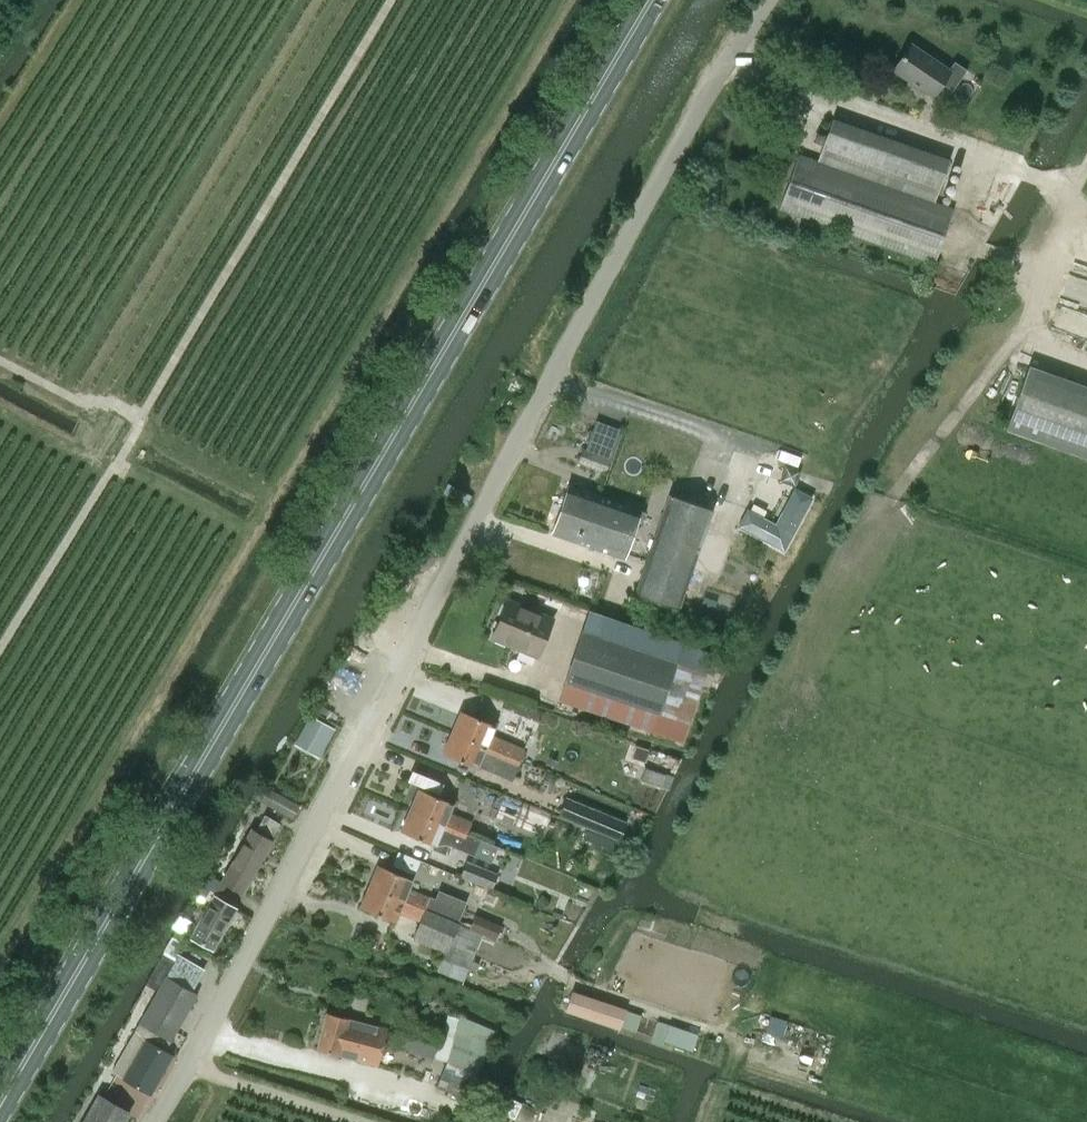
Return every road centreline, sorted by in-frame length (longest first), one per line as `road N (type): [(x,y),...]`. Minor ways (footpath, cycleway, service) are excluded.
road 1 (primary): [(0,1111),(649,0)]
road 2 (unclassified): [(151,1121),(546,387),(768,0)]
road 3 (track): [(722,69),(997,166),(1086,222)]

